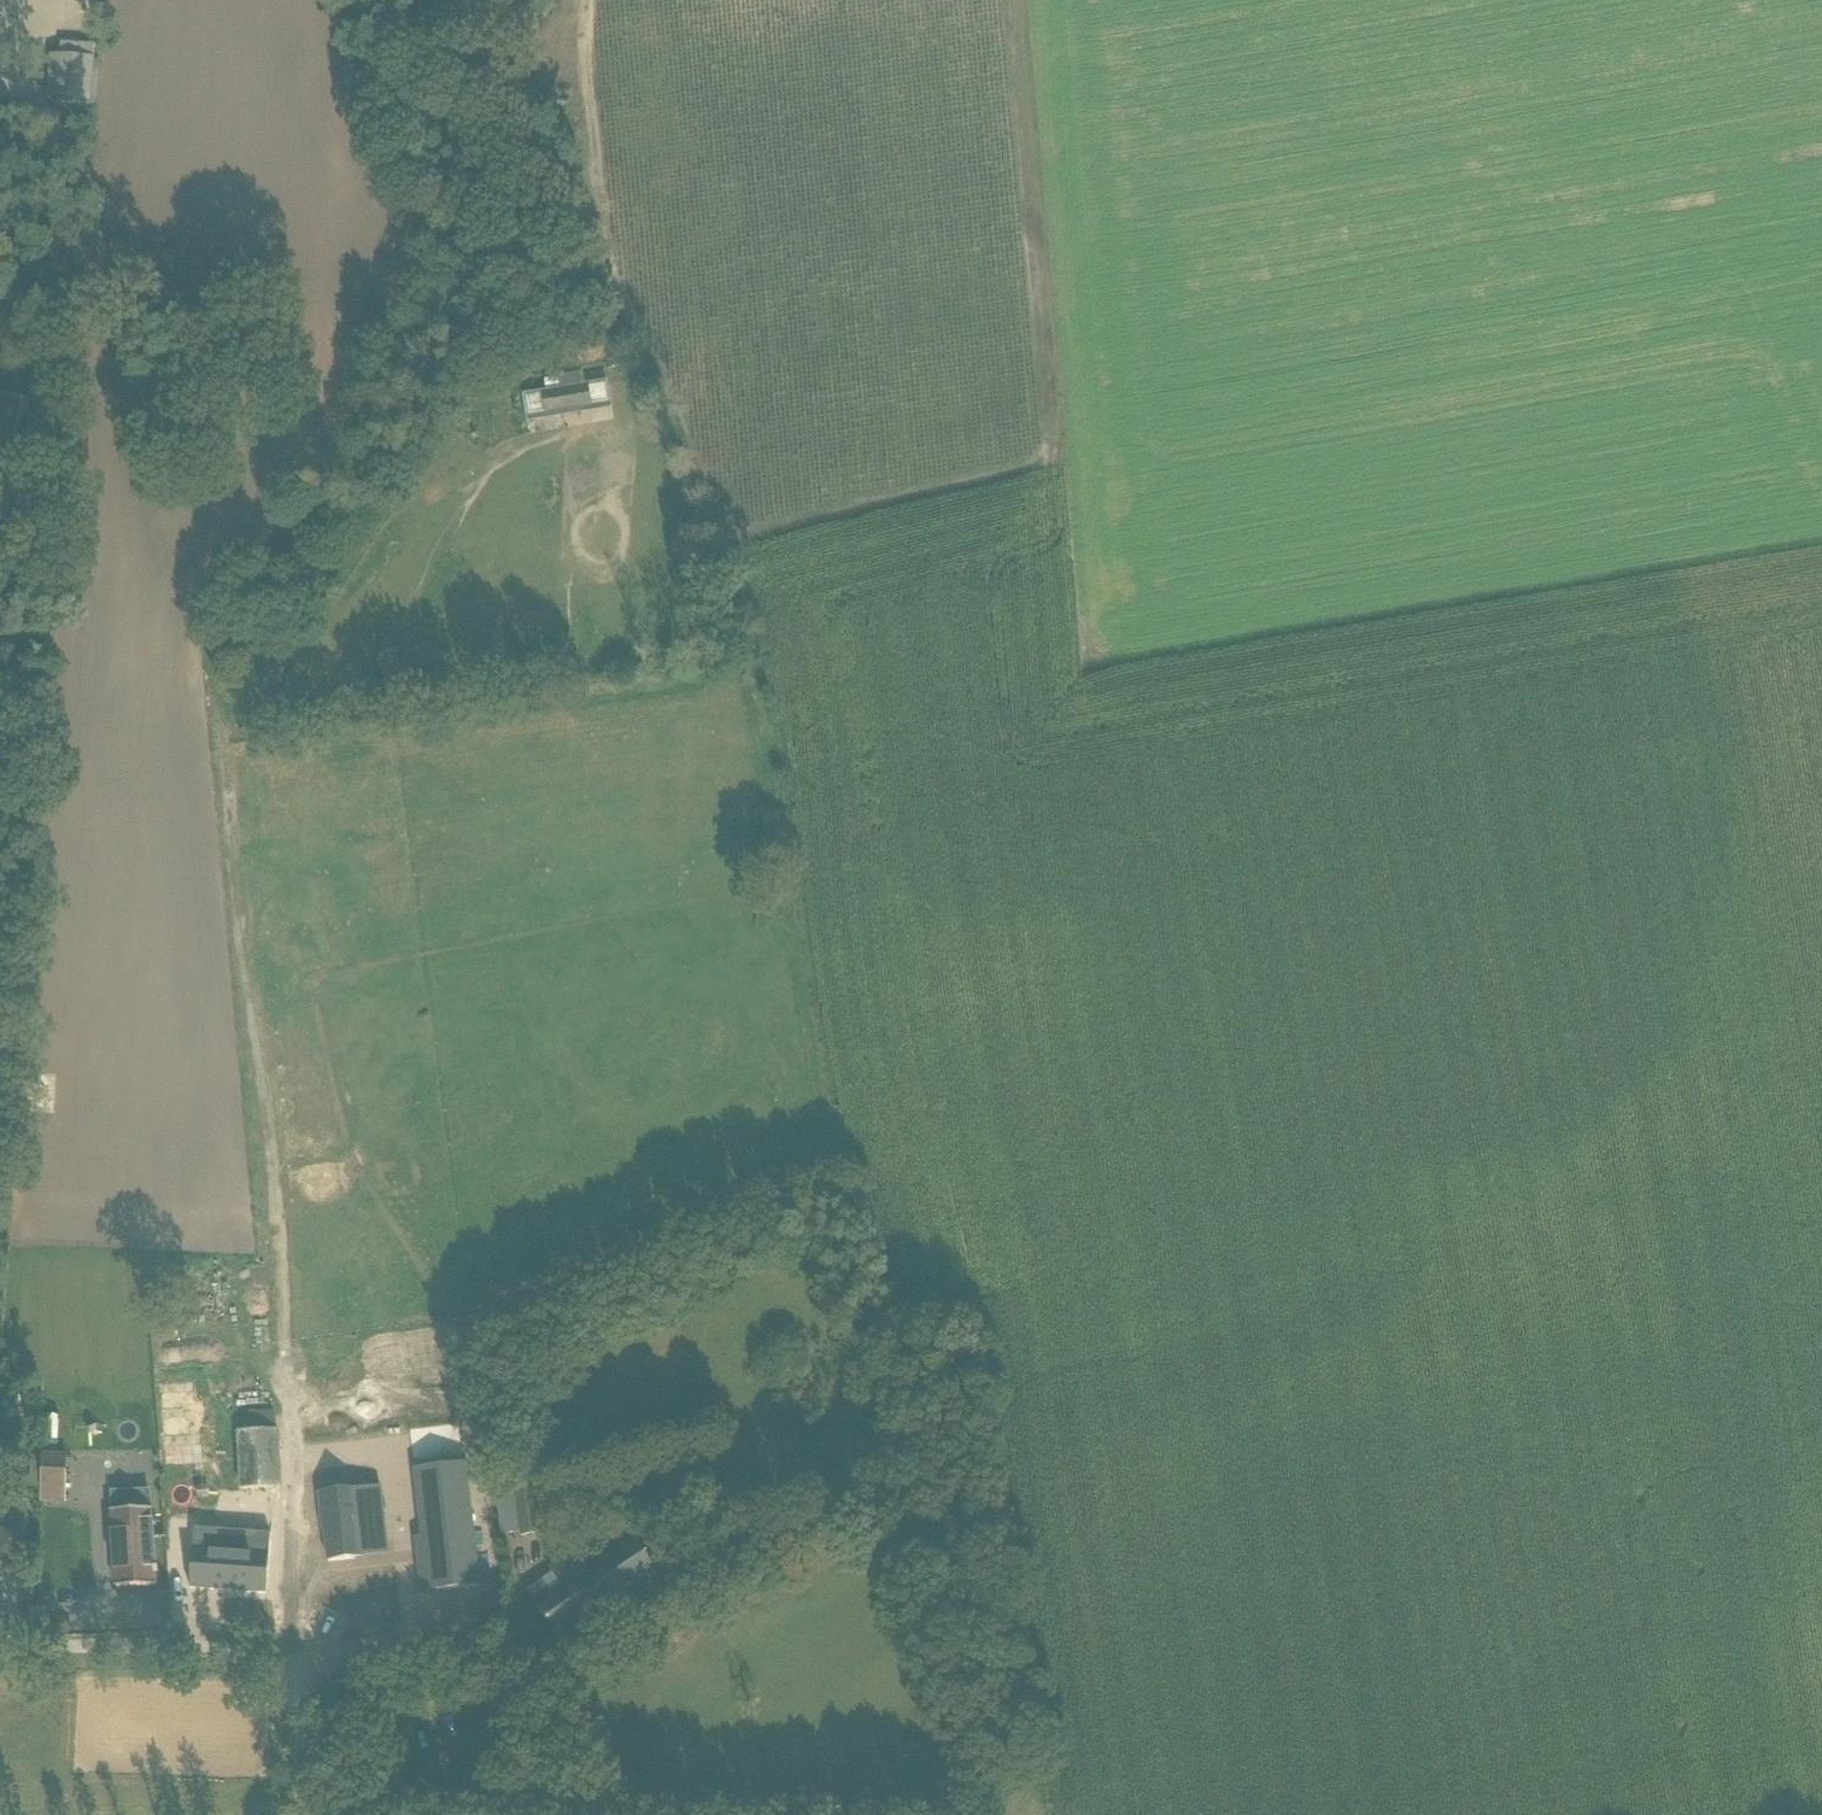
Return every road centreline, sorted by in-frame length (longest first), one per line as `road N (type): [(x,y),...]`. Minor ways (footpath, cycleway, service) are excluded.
road 1 (track): [(300,1543),(271,1136),(222,757)]
road 2 (residential): [(309,1814),(300,1543)]

